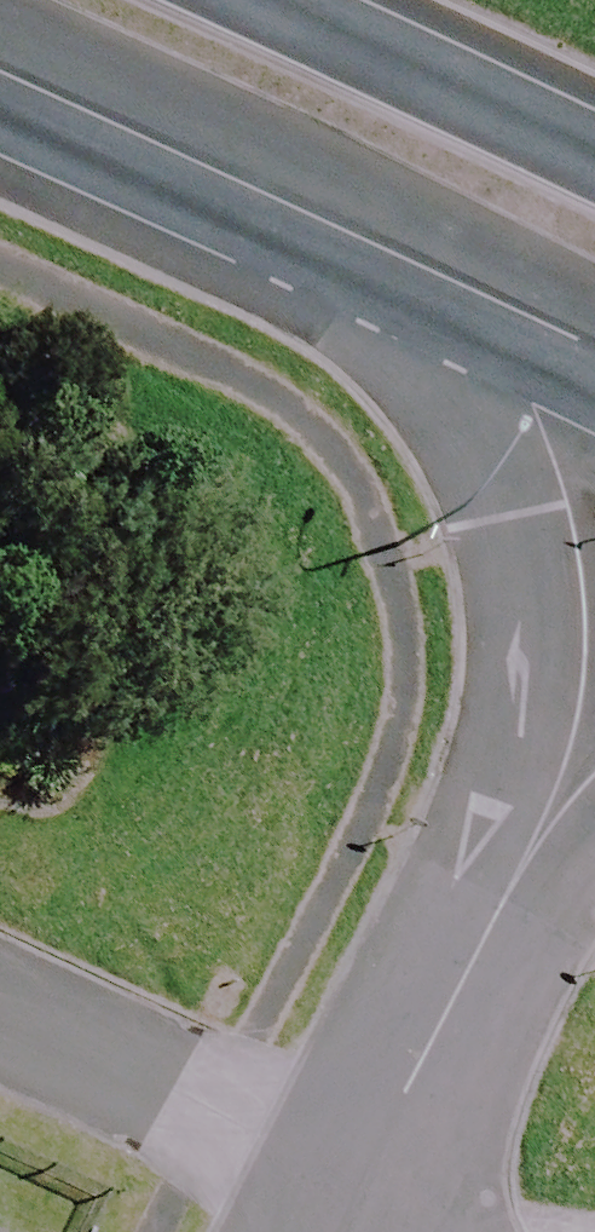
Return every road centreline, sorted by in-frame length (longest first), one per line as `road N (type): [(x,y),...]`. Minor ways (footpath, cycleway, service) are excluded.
road 1 (residential): [(511,879),(536,679),(533,574),(443,317)]
road 2 (primary): [(443,317),(0,111)]
road 3 (residential): [(0,1024),(382,1198)]
road 4 (residential): [(382,1198),(403,1108),(511,879)]
road 5 (primary): [(339,0),(594,131)]
road 6 (primary): [(594,396),(443,317)]

